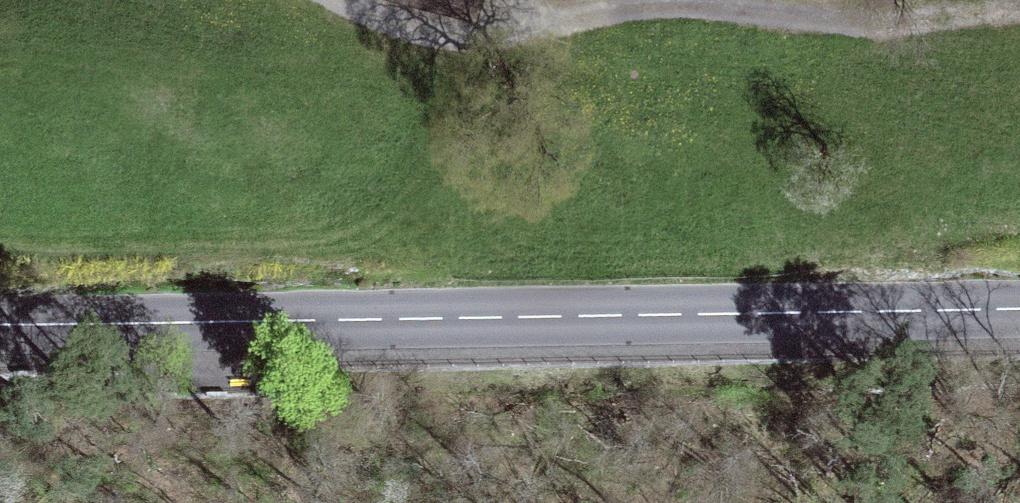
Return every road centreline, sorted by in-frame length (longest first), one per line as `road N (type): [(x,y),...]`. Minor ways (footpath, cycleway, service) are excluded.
road 1 (primary): [(1019,308),(0,326)]
road 2 (track): [(376,0),(588,39),(1019,8)]

